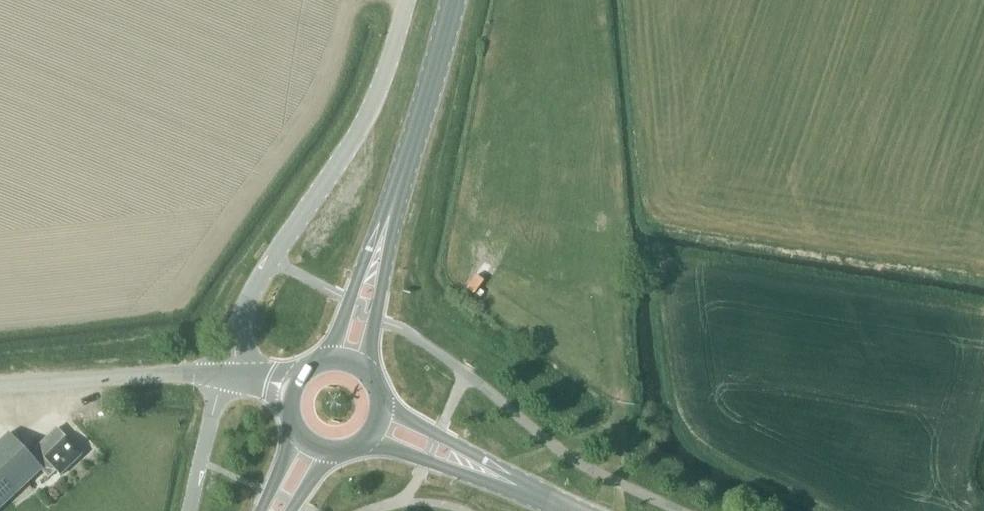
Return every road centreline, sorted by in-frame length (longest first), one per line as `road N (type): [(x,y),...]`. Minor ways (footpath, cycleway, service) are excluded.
road 1 (unclassified): [(227,377),(249,298),(355,140),(407,0)]
road 2 (unclassified): [(227,377),(0,383)]
road 3 (primary): [(389,215),(453,0)]
road 4 (secondary): [(517,486),(383,404)]
road 5 (primary): [(389,215),(329,359)]
road 6 (primary): [(368,369),(389,215)]
road 7 (secondary): [(369,440),(517,486)]

